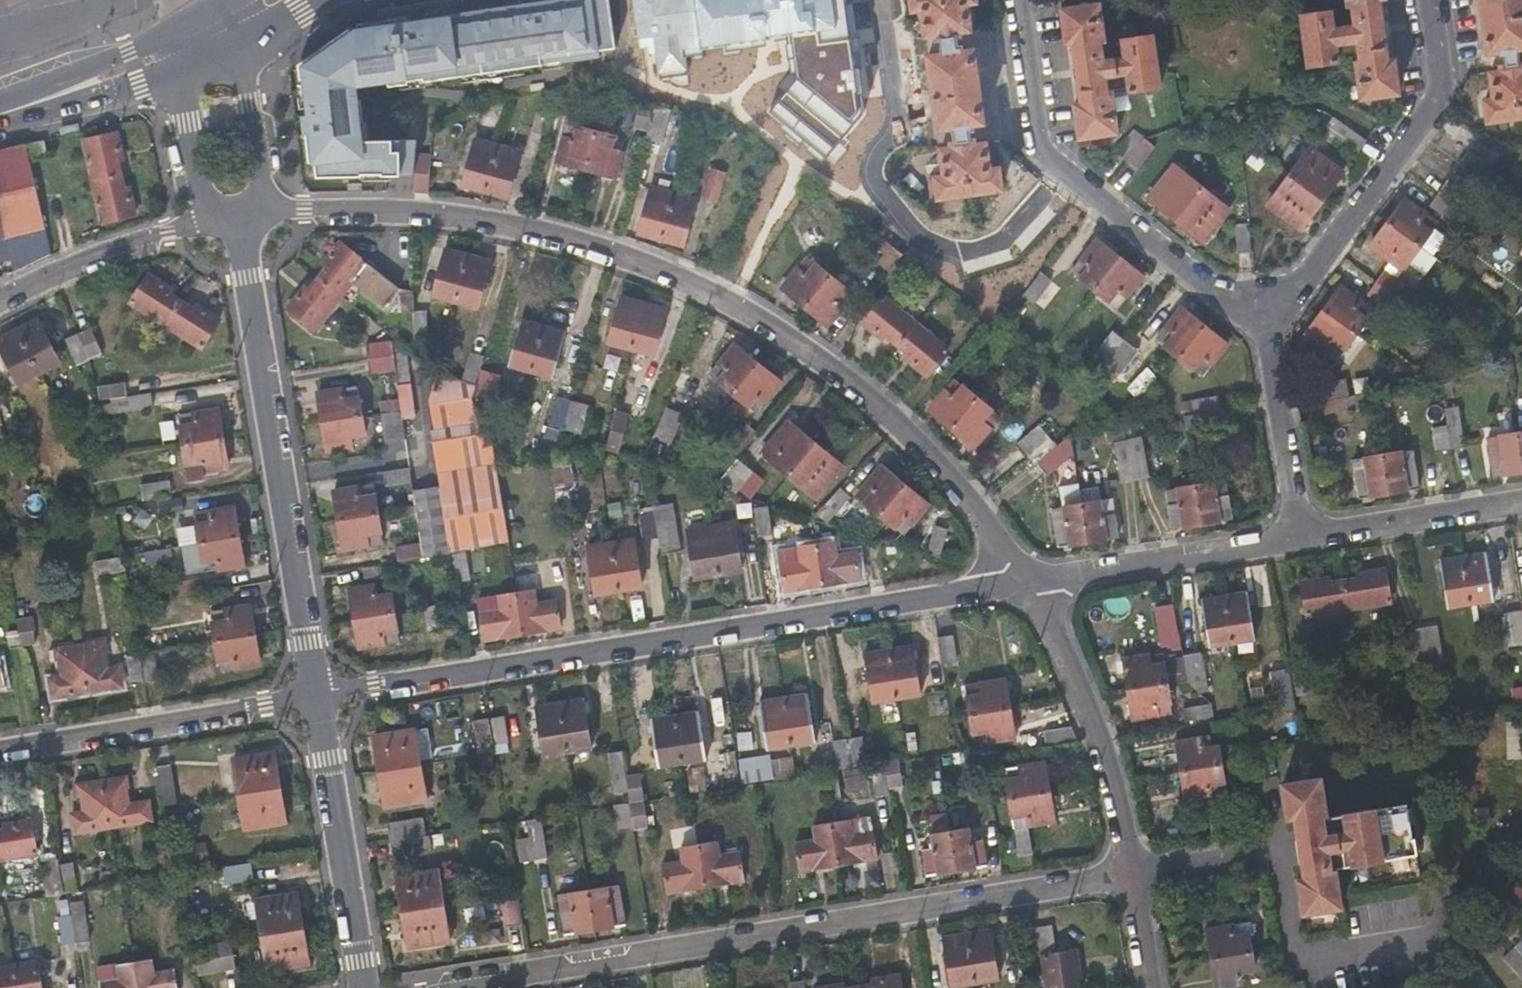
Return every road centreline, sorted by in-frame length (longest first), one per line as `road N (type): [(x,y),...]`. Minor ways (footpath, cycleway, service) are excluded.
road 1 (residential): [(265,213),(395,207),(498,219),(689,278),(818,357),(898,421),(969,497),(1025,582)]
road 2 (residential): [(416,987),(1133,871)]
road 3 (residential): [(316,703),(1025,582)]
road 4 (residential): [(238,217),(316,703)]
road 5 (residential): [(1017,0),(1038,142),(1049,158),(1266,324)]
road 6 (residential): [(1266,324),(1438,96),(1428,0)]
road 7 (residential): [(316,703),(0,753)]
road 8 (residential): [(1025,582),(1055,628),(1133,871)]
road 9 (residential): [(316,703),(368,987)]
road 10 (residential): [(1025,582),(1300,533)]
road 11 (residential): [(1300,533),(1521,499)]
road 12 (residential): [(0,297),(94,254),(206,222)]
road 13 (residential): [(1300,533),(1266,324)]
road 14 (primary): [(175,28),(0,104)]
road 15 (primary): [(0,120),(181,72)]
road 16 (residential): [(265,213),(243,42)]
road 17 (residential): [(181,72),(206,222)]
road 18 (residential): [(1133,871),(1256,851)]

